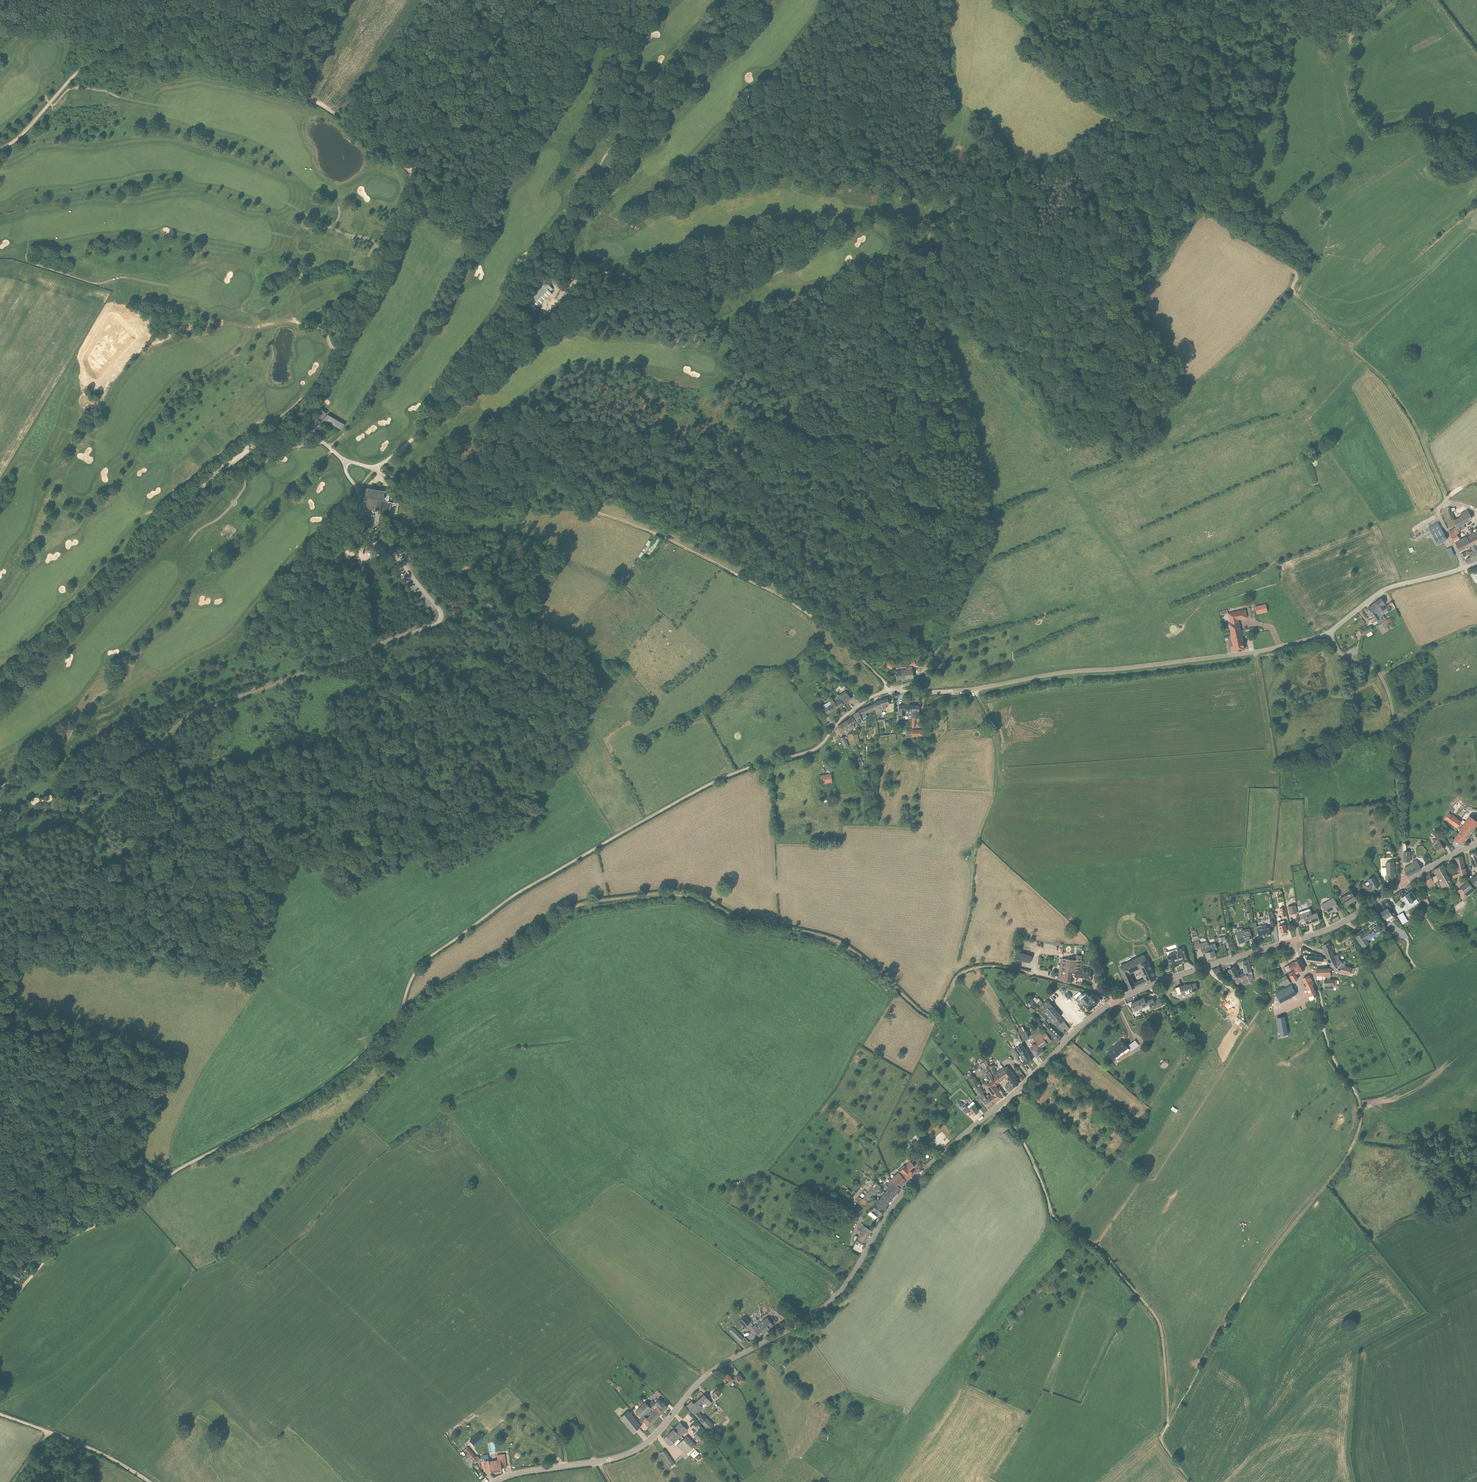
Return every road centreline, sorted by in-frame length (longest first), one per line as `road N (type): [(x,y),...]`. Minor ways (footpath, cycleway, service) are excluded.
road 1 (unclassified): [(495,1481),(635,1450),(710,1372),(814,1315),(842,1289),(917,1178),(1118,1000)]
road 2 (track): [(403,1007),(568,910),(667,893),(700,898),(744,921),(836,941),(929,1016),(959,977)]
road 3 (track): [(892,690),(822,623),(662,537),(554,505),(440,500),(373,470)]
road 4 (unclassified): [(827,737),(846,715),(888,691),(975,689),(1255,652),(1327,633)]
road 5 (track): [(403,1007),(423,962),(519,893),(714,782),(809,752),(827,737)]
road 6 (track): [(21,1288),(67,1241),(323,1088),(403,1007)]
road 7 (track): [(1168,1425),(1159,1323),(1105,1255),(1057,1222),(1002,1102)]
road 8 (track): [(276,431),(159,525),(0,681)]
road 9 (track): [(572,287),(558,242),(604,158),(651,83),(734,5)]
road 10 (track): [(1168,1425),(1262,1267),(1354,1140)]
road 11 (unclassified): [(1118,1000),(1323,931),(1404,884)]
road 12 (track): [(834,405),(635,279),(603,273),(570,289)]
road 13 (track): [(410,170),(369,287),(317,390),(288,421)]
road 14 (track): [(1293,271),(1296,300),(1380,376),(1405,409),(1445,495)]
road 15 (unclassified): [(1404,884),(1387,689),(1327,633)]
road 16 (track): [(724,134),(764,160),(839,176),(860,190),(875,219),(927,230),(962,226)]
road 17 (track): [(1129,126),(1116,167),(1077,188),(1022,256),(947,315)]
road 18 (track): [(374,470),(570,289)]
road 19 (track): [(410,170),(456,136),(519,108),(579,0)]
road 20 (track): [(930,0),(940,80),(922,141),(962,226)]
road 21 (track): [(694,342),(713,301),(875,219)]
road 22 (track): [(182,49),(137,43),(105,53),(0,149)]
road 23 (track): [(1354,1140),(1358,1101),(1329,1051),(1320,996),(1293,941)]
road 24 (track): [(571,162),(602,66),(653,16)]
road 25 (unclassified): [(1327,633),(1386,589),(1476,563)]
road 26 (track): [(0,788),(50,762),(93,700),(120,681)]
road 27 (track): [(306,97),(182,49)]
road 28 (track): [(306,97),(410,170)]

